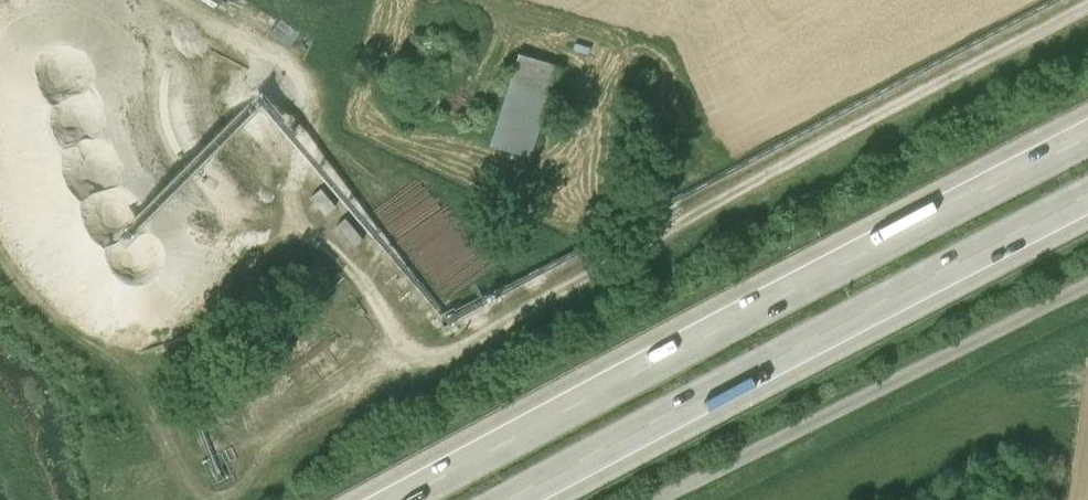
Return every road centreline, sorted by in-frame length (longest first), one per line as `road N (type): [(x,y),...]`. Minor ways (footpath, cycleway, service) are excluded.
road 1 (motorway): [(1087,137),(401,499)]
road 2 (motorway): [(503,499),(1087,195)]
road 3 (unclassified): [(667,499),(1087,289)]
road 4 (track): [(651,246),(663,52),(495,0)]

